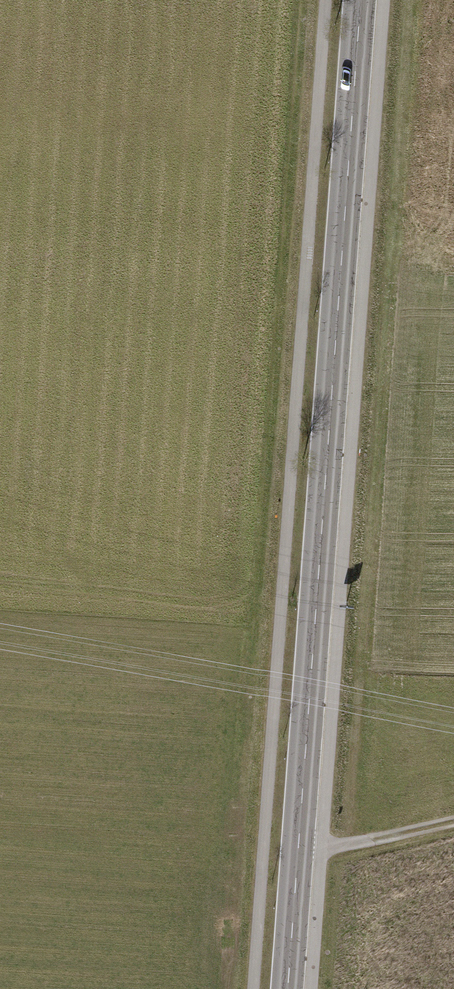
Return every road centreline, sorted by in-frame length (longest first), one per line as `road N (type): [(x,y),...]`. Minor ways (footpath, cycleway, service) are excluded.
road 1 (track): [(305,0),(232,988)]
road 2 (primary): [(360,0),(288,988)]
road 3 (track): [(348,841),(411,0)]
road 4 (track): [(299,849),(453,819)]

